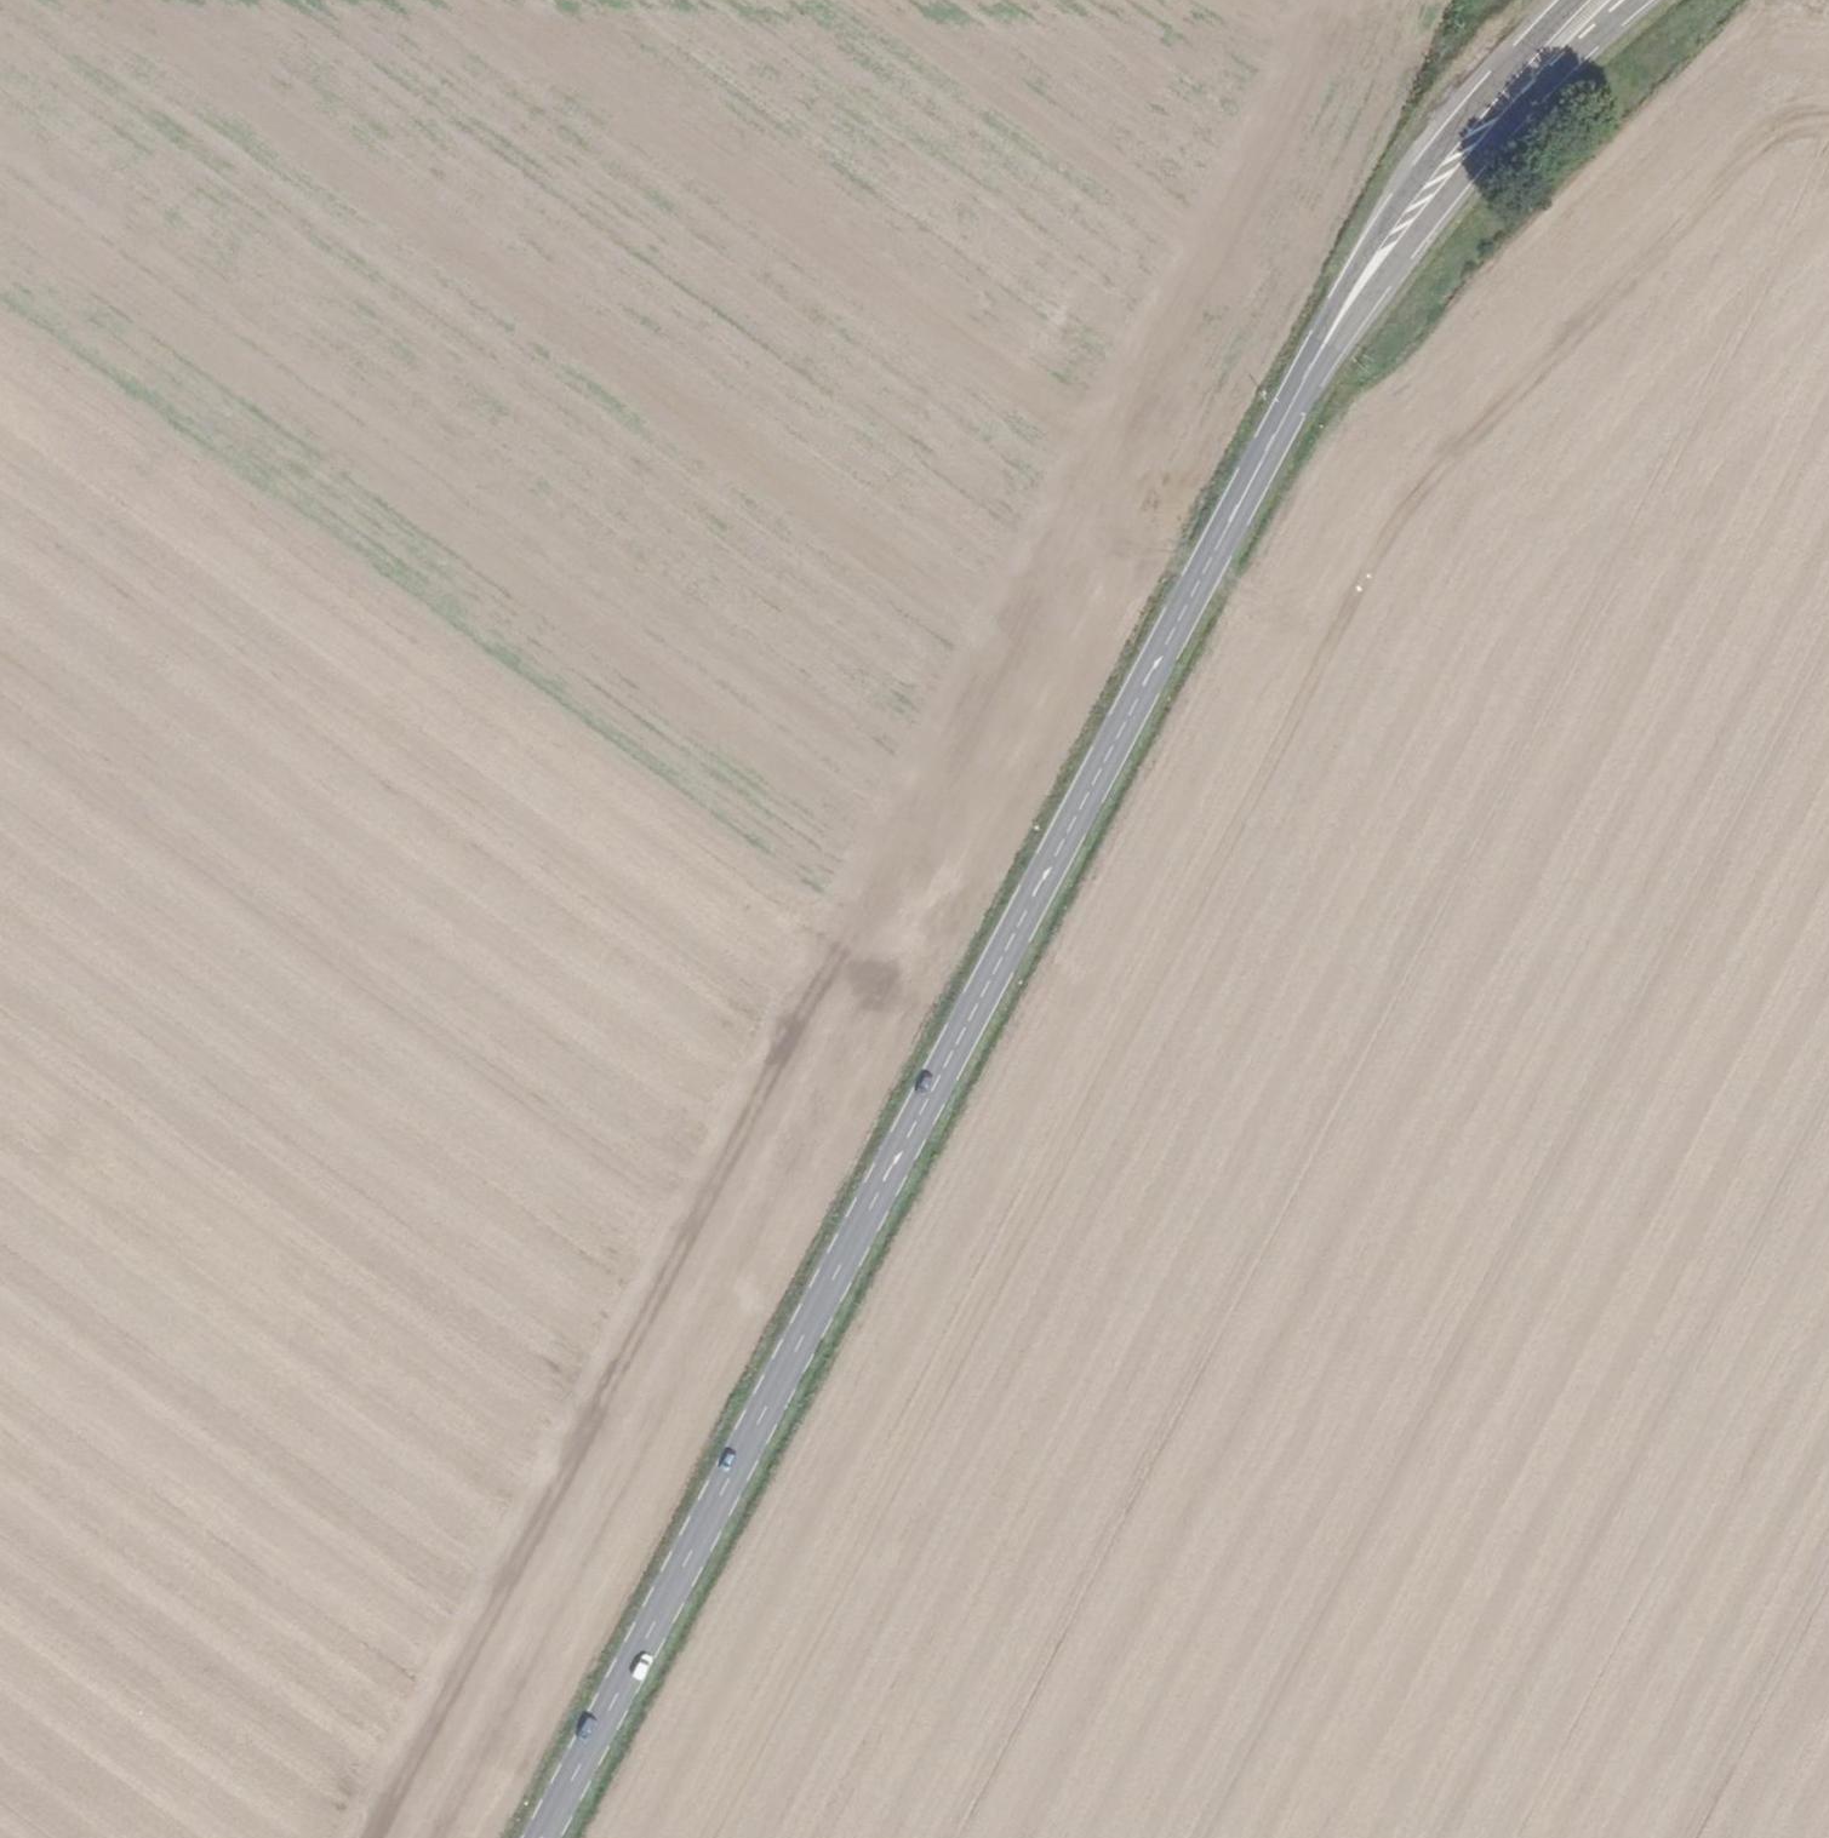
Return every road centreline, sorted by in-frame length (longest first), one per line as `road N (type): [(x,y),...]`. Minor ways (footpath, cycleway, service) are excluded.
road 1 (secondary): [(541,1837),(1329,337)]
road 2 (secondary): [(1329,337),(1549,76),(1633,0)]
road 3 (secondary): [(1568,0),(1425,160),(1349,276),(1329,337)]

